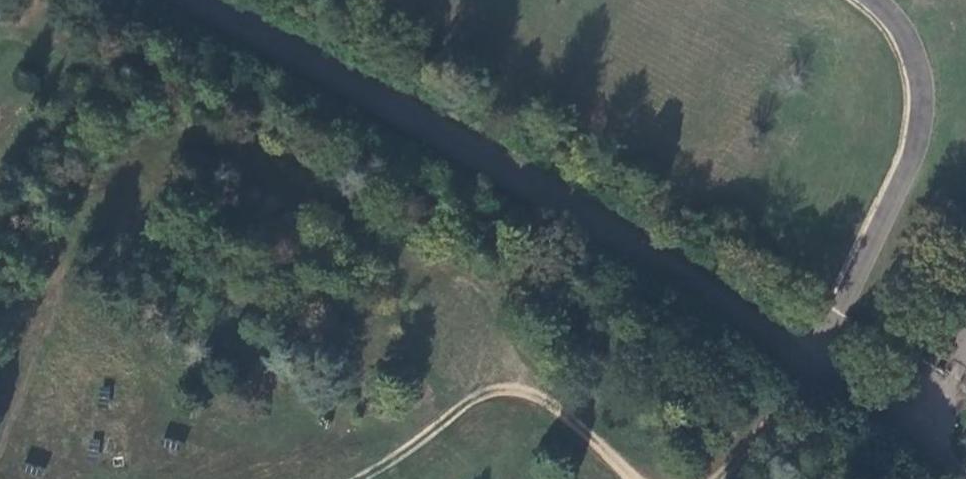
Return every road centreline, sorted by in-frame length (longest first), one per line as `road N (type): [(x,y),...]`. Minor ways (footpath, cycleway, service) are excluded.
road 1 (unclassified): [(965,474),(909,426),(520,177),(194,0)]

